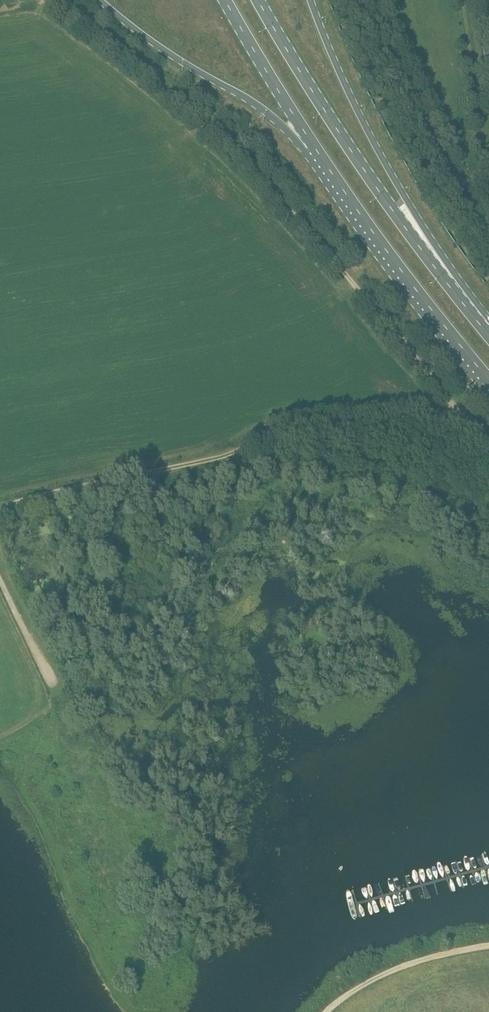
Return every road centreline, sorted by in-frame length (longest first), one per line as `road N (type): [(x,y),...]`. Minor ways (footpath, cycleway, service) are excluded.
road 1 (track): [(60,0),(222,135),(309,229),(453,416)]
road 2 (track): [(0,506),(250,437),(453,416)]
road 3 (primary): [(430,256),(338,129),(260,0)]
road 4 (primary): [(430,256),(310,0)]
road 5 (primary): [(317,151),(488,376)]
road 6 (primary): [(101,0),(317,151)]
road 7 (track): [(488,945),(405,965),(326,1011)]
road 8 (primary): [(226,0),(317,151)]

